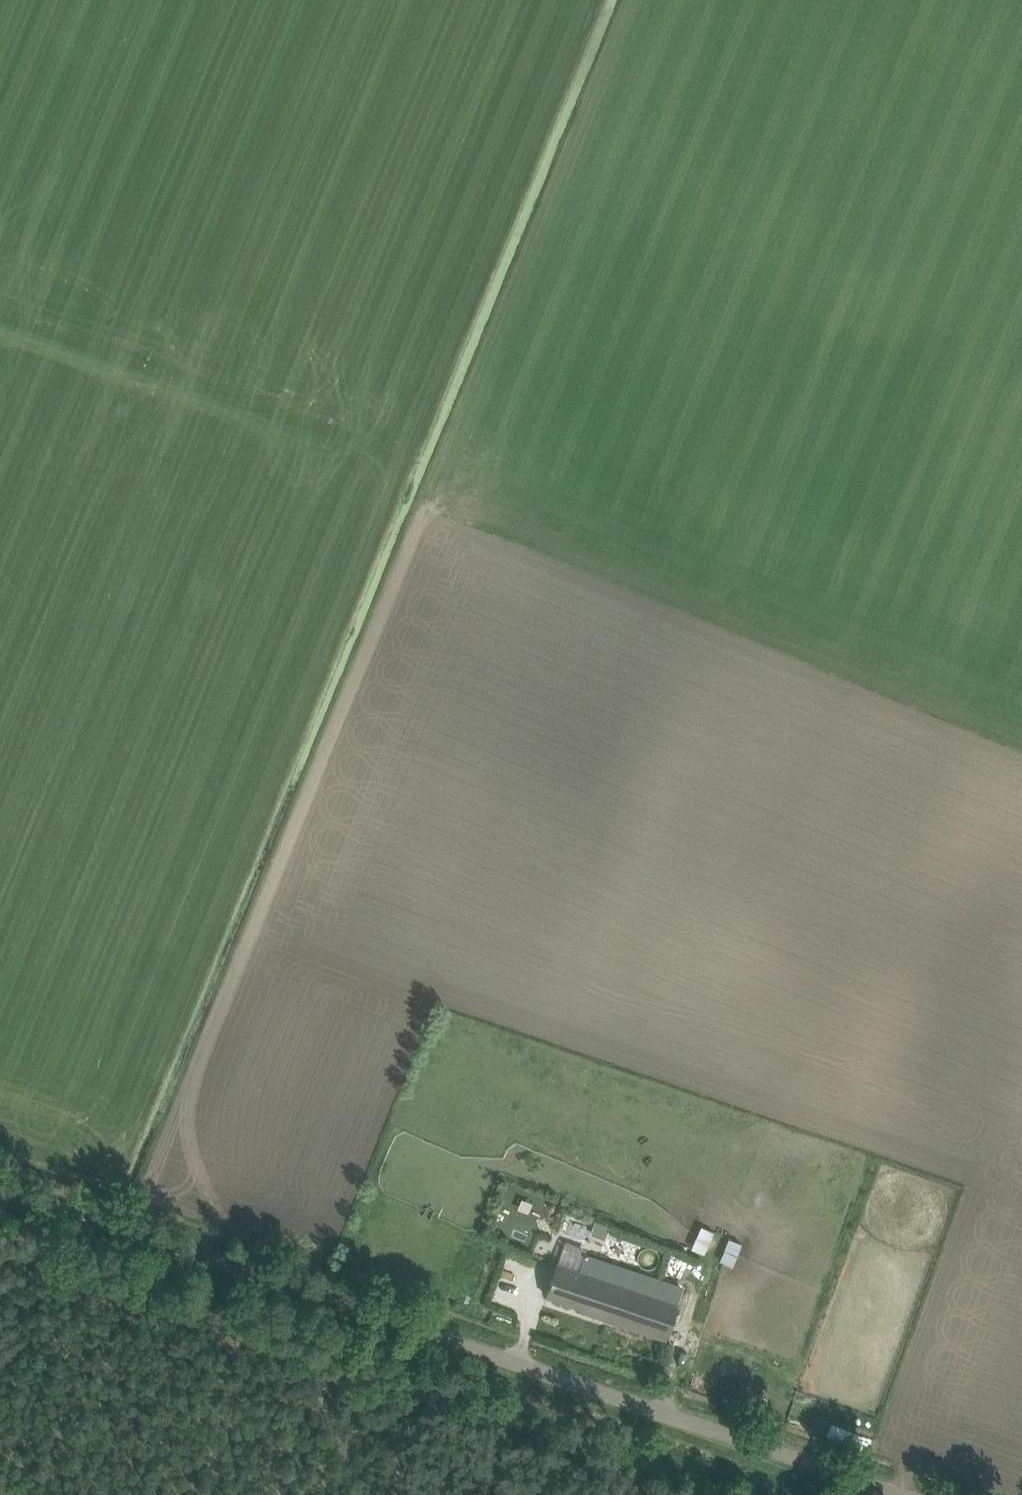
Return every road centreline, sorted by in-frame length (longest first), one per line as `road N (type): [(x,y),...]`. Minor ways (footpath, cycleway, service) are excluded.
road 1 (unclassified): [(898,1494),(0,1190)]

